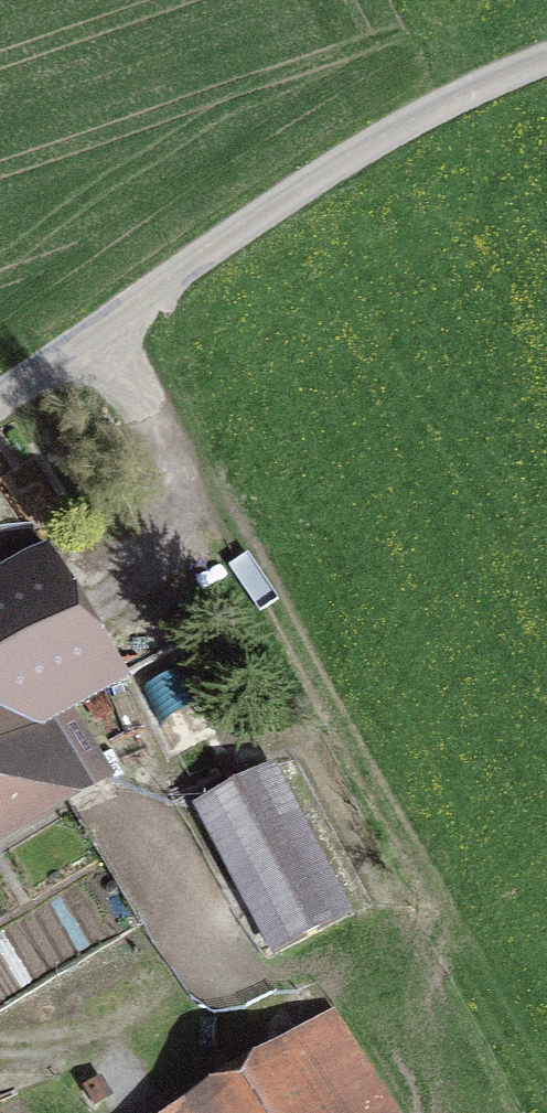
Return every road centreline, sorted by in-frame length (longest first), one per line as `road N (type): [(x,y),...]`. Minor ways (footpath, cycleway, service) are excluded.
road 1 (unclassified): [(0,400),(295,189),(414,118),(546,58)]
road 2 (track): [(93,338),(158,442),(169,478),(160,542),(143,564),(98,589),(45,572),(0,533)]
road 3 (track): [(0,1044),(10,1049),(106,1020),(191,967),(127,818)]

